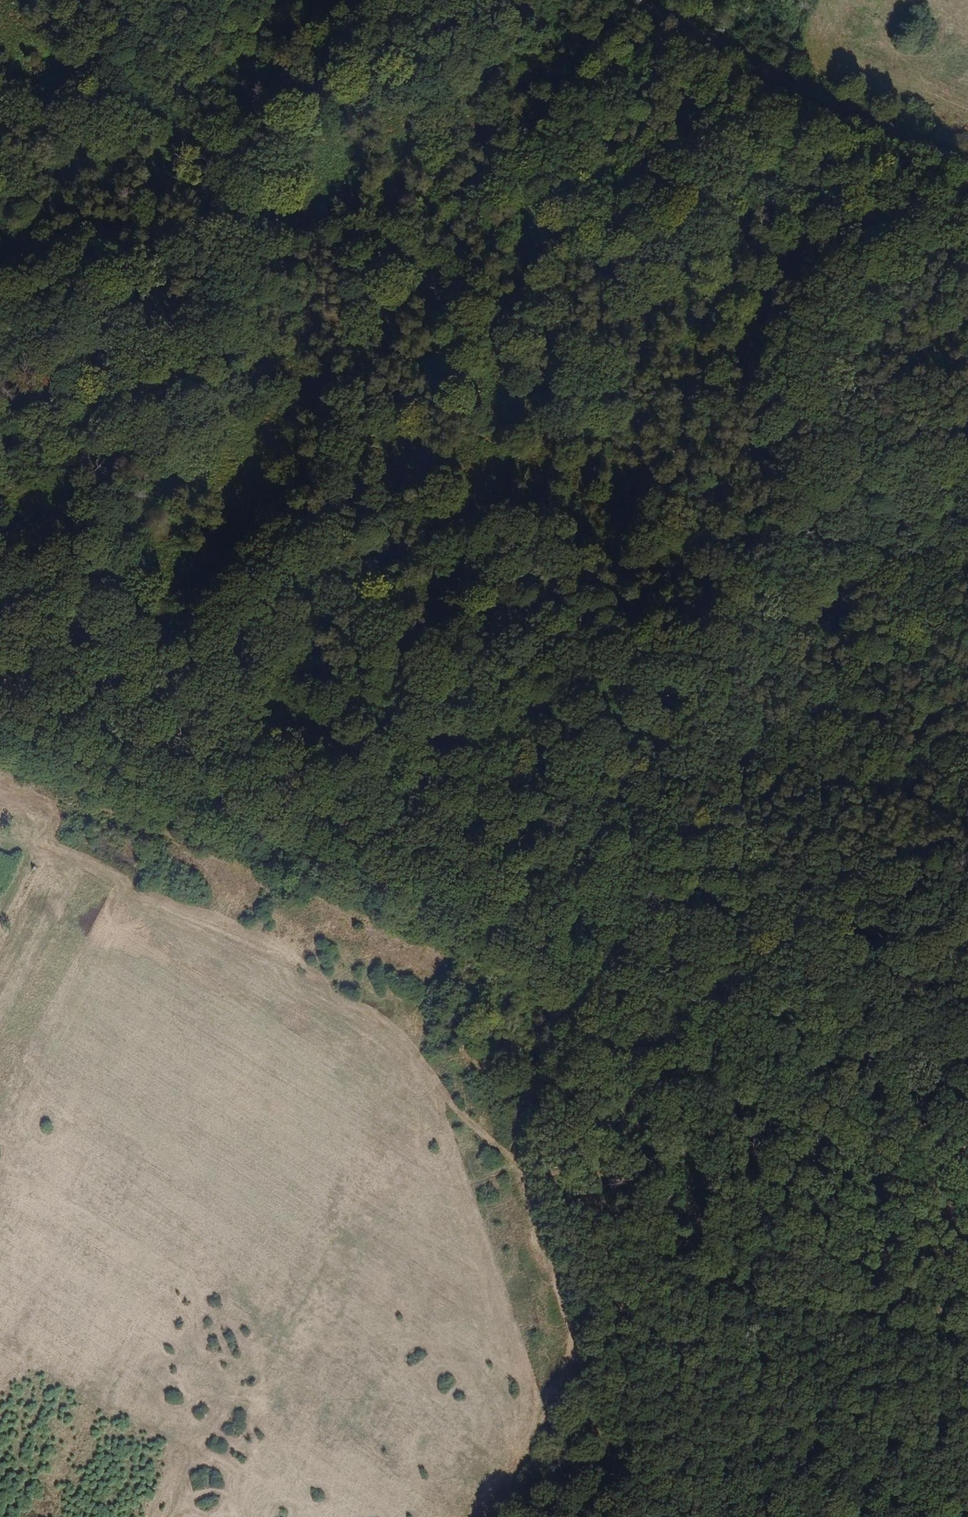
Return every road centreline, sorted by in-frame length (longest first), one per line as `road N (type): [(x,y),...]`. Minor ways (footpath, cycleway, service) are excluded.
road 1 (secondary): [(967,164),(776,76),(639,0)]

